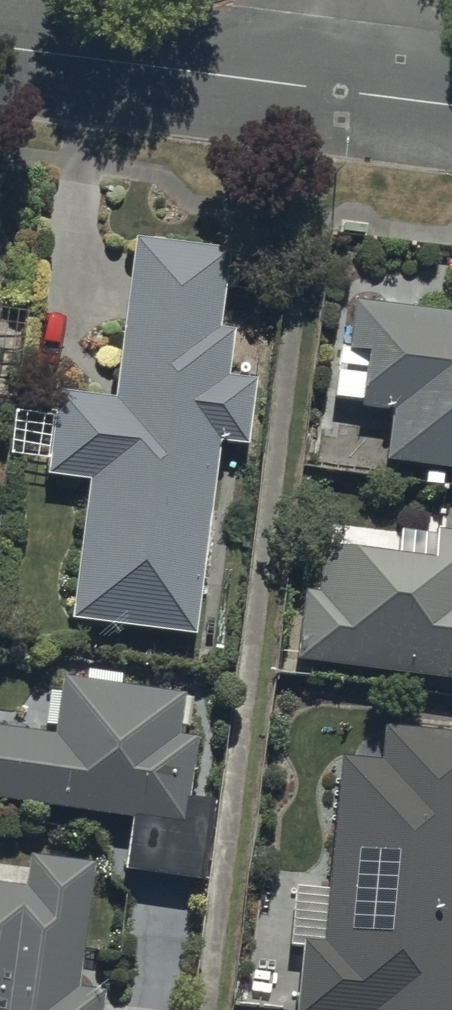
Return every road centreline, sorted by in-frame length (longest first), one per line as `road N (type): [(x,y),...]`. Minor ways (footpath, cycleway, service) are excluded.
road 1 (tertiary): [(0,48),(334,90)]

